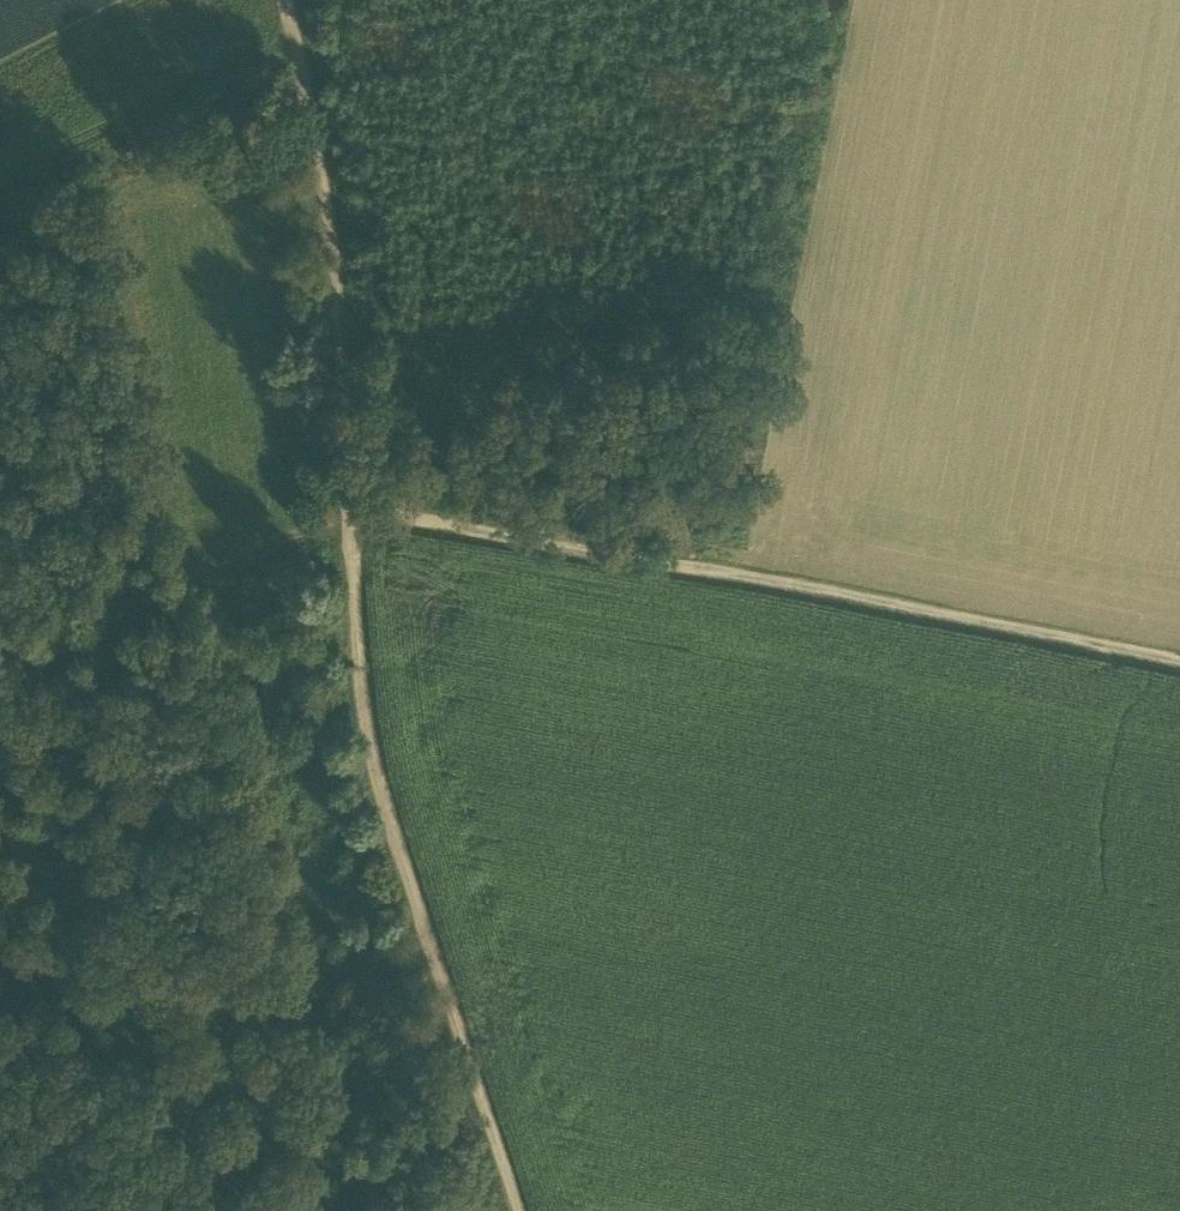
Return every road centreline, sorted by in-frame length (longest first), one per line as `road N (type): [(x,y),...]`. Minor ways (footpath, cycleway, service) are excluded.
road 1 (track): [(512,1210),(369,756),(304,52),(291,0)]
road 2 (track): [(346,507),(1179,660)]
road 3 (track): [(346,507),(0,669)]
road 4 (track): [(301,41),(0,177)]

